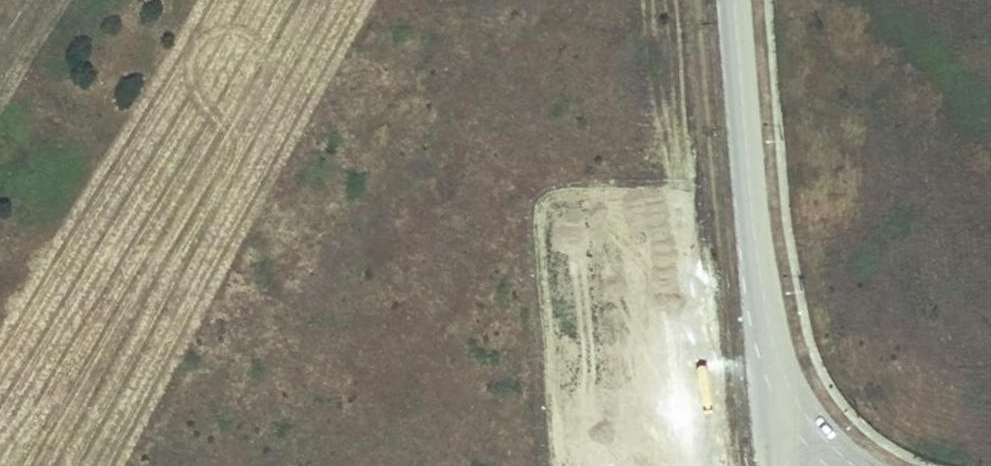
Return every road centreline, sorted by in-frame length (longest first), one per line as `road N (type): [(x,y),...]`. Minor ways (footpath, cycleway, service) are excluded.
road 1 (unclassified): [(741,0),(770,331),(818,433),(860,465)]

